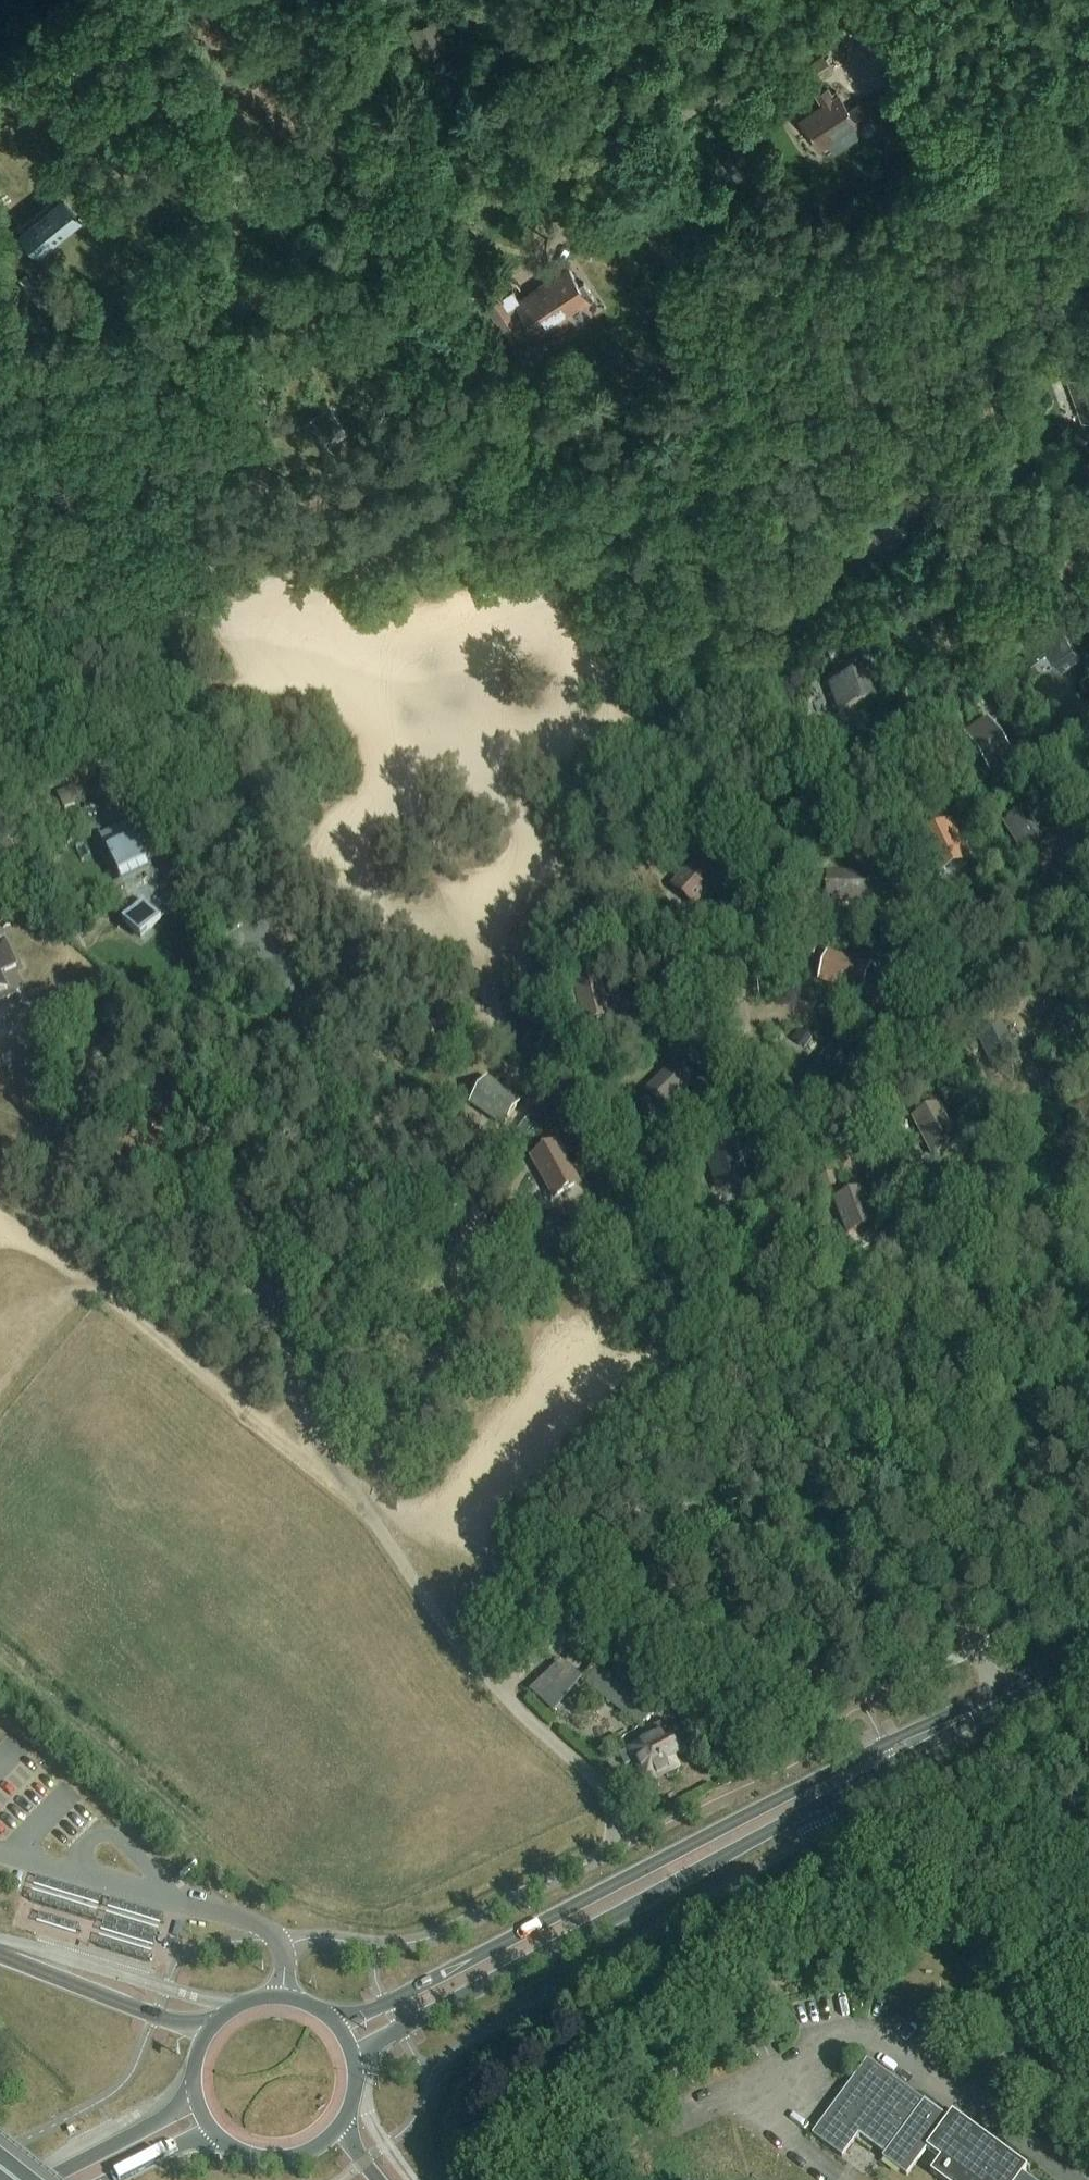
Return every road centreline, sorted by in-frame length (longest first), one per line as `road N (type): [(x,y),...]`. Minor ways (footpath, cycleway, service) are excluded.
road 1 (track): [(976,1648),(942,1562),(762,1297),(777,1195),(776,1134),(746,979),(754,906),(774,843),(805,790),(924,713),(949,636),(933,587),(981,488),(1001,403)]
road 2 (residential): [(276,194),(686,116),(816,31),(859,15),(948,111),(1011,104),(1088,49)]
road 3 (primary): [(999,1699),(884,1743),(386,2003),(334,2022)]
road 4 (track): [(371,1517),(322,1472),(257,1204),(253,1153),(295,1031),(298,997),(268,943),(216,887)]
road 5 (primary): [(354,2060),(822,1803)]
road 6 (track): [(1088,540),(1066,484),(1001,403),(1020,190),(1011,104)]
road 7 (track): [(322,1472),(98,1296),(70,1304),(0,1384)]
road 8 (unclassified): [(614,1841),(596,1859),(422,1941),(279,1939),(281,1996)]
road 9 (unclassified): [(614,1841),(617,1822),(603,1791),(478,1668),(371,1517)]
road 10 (track): [(1088,1195),(989,1243),(883,1310),(840,1324),(775,1317)]
road 11 (unclassified): [(1088,2009),(866,1846),(822,1803)]
road 12 (track): [(762,1297),(693,1192),(636,1126),(544,1057)]
road 13 (track): [(1088,938),(1068,929),(995,855),(900,727)]
road 14 (track): [(935,979),(982,980),(1037,960),(1068,929),(1085,1007),(1049,1032)]
road 15 (track): [(255,1177),(169,1099),(53,1029)]
road 16 (trunk): [(206,2032),(0,1954)]
road 17 (track): [(754,1036),(692,1009),(589,912)]
road 18 (primary): [(822,1803),(999,1699)]
road 19 (primary): [(194,2095),(39,2179)]
road 20 (primary): [(211,2129),(230,2146),(280,2158),(327,2139),(344,2119)]

